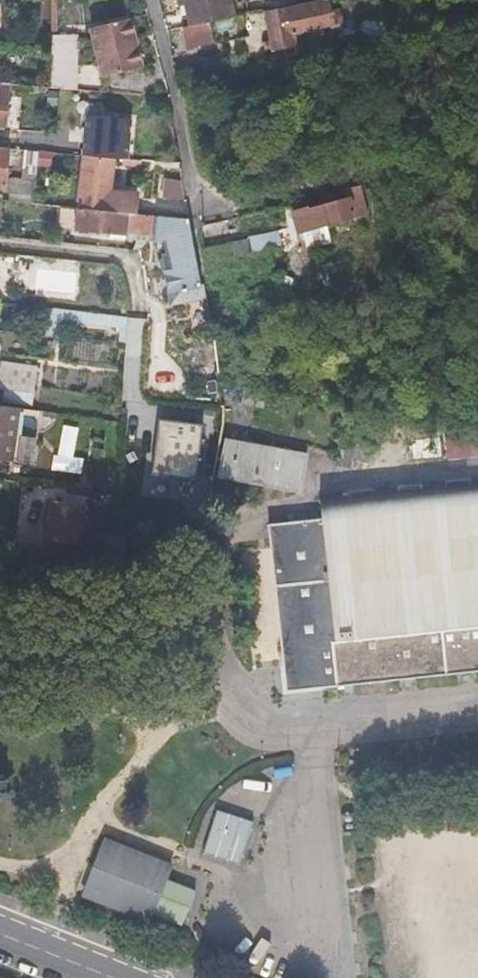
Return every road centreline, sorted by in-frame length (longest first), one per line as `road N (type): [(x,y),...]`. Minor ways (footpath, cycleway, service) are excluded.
road 1 (residential): [(0,933),(117,977)]

